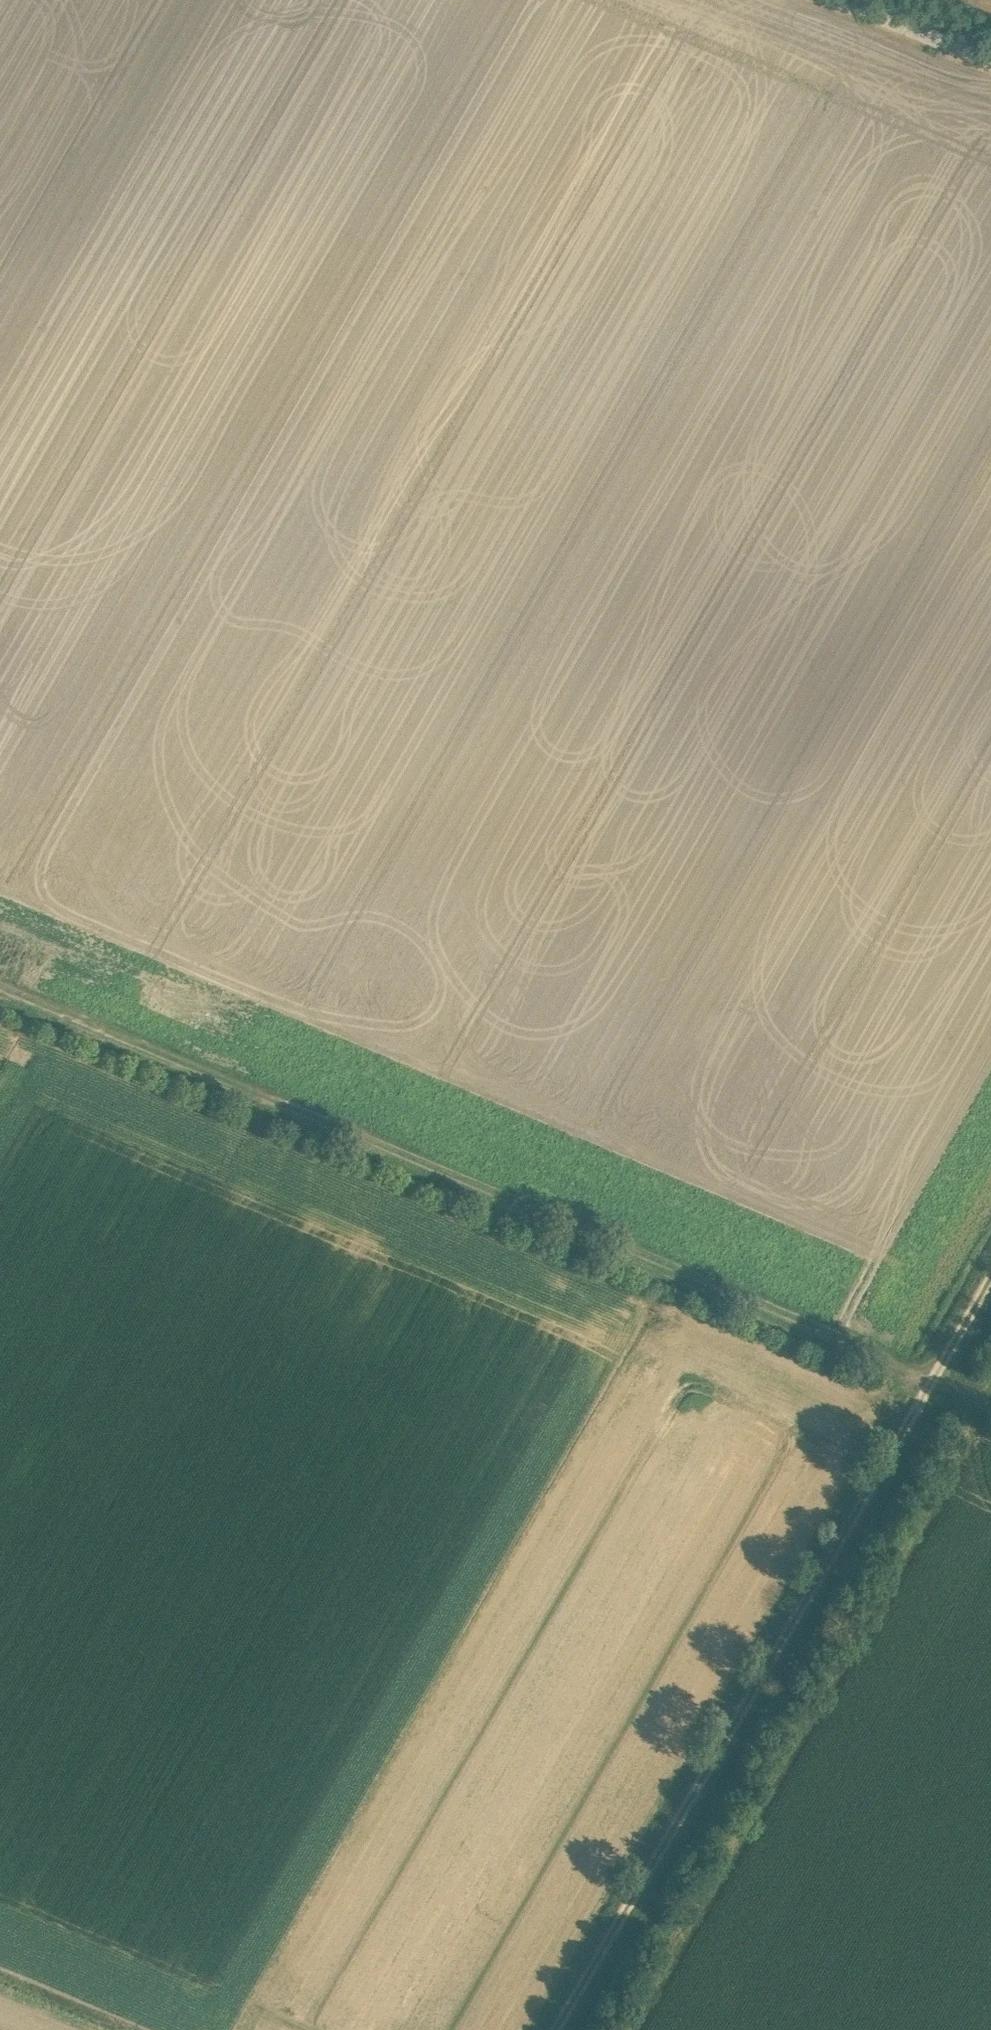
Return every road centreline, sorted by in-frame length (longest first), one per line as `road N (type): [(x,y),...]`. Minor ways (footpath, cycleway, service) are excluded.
road 1 (track): [(934,1382),(0,983)]
road 2 (track): [(990,1283),(549,2029)]
road 3 (track): [(990,67),(827,0)]

